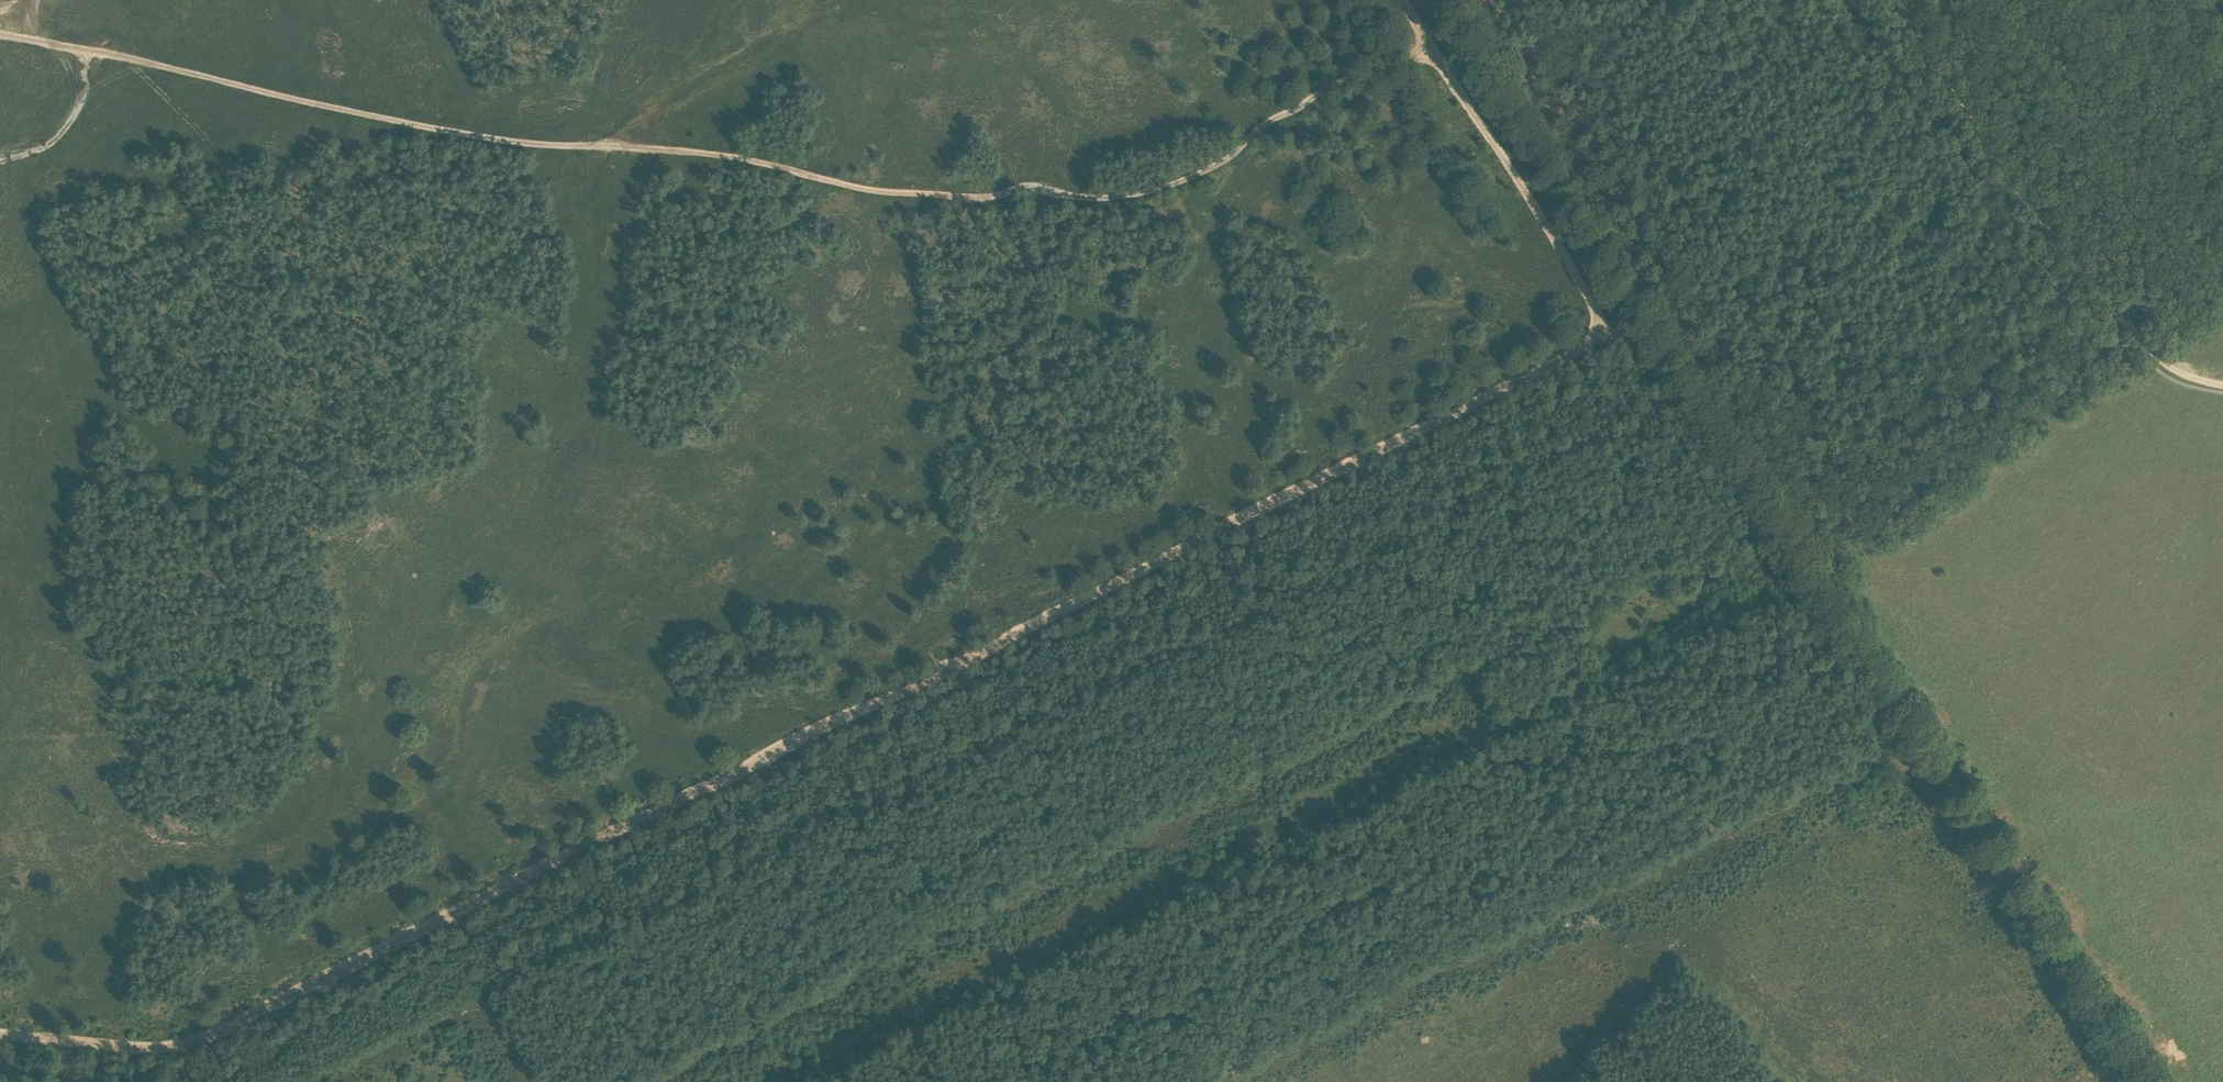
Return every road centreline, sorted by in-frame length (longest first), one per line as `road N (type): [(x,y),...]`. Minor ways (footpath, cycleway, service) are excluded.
road 1 (track): [(0,1035),(127,1047),(199,1042),(1591,342),(1605,323),(1598,310),(1401,0)]
road 2 (track): [(0,36),(422,126),(516,142),(712,154),(863,188),(964,198),(1100,197),(1165,186),(1218,163),(1324,87),(1432,53)]
road 3 (track): [(2118,314),(2019,397),(1968,424),(1788,469),(1757,462),(1674,329),(1645,321),(1603,332)]
road 4 (track): [(1898,0),(1984,143),(2132,334),(2180,374),(2222,385)]
road 5 (track): [(0,159),(41,150),(71,122),(87,88),(88,50)]
road 6 (track): [(1757,462),(1829,593)]

